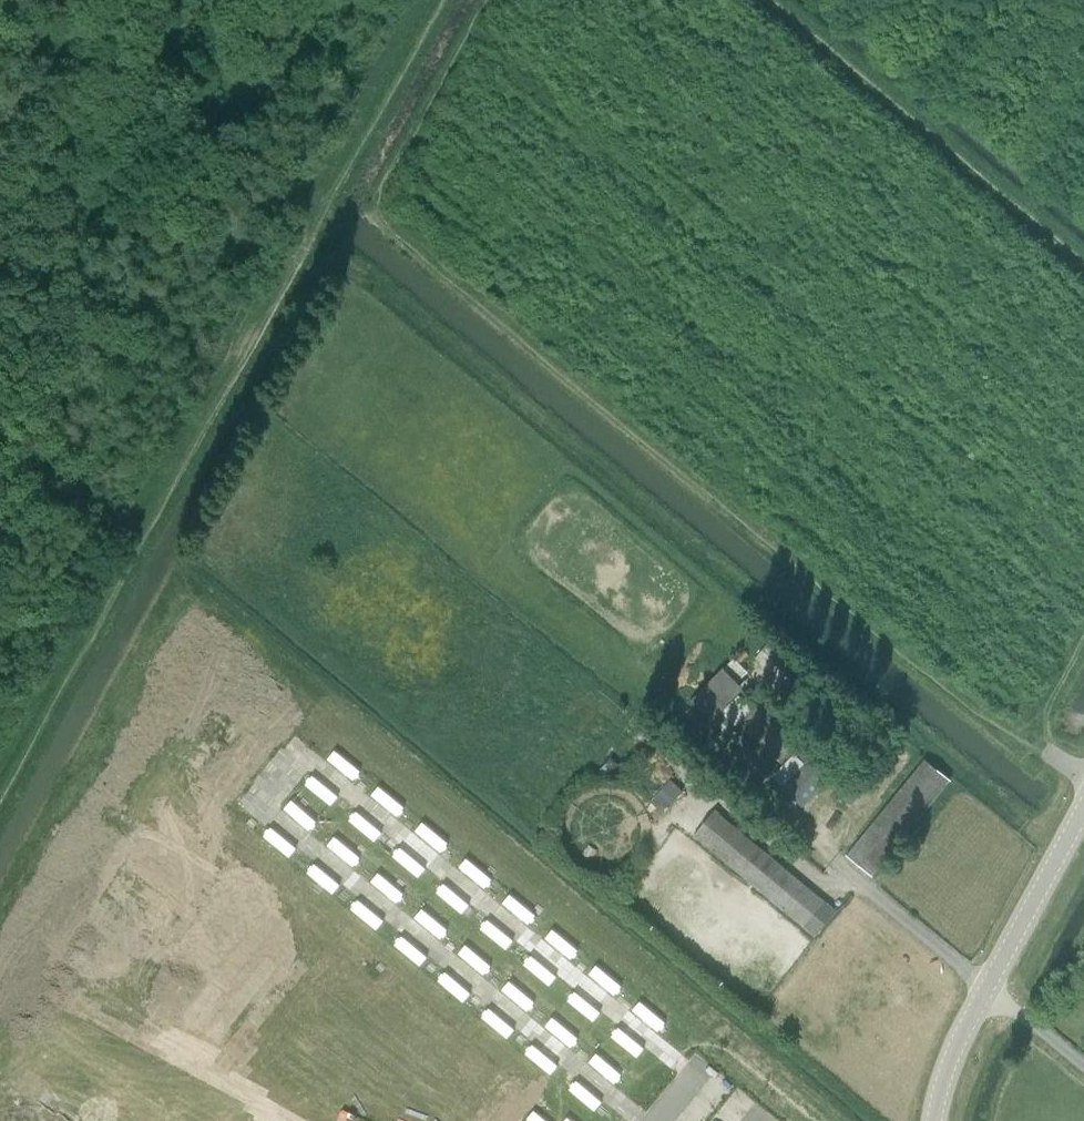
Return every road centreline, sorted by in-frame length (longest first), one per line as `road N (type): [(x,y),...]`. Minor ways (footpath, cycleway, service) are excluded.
road 1 (unclassified): [(987,994),(1083,815)]
road 2 (unclassified): [(938,1120),(952,1063),(987,994)]
road 3 (unclassified): [(1083,1073),(987,994)]

